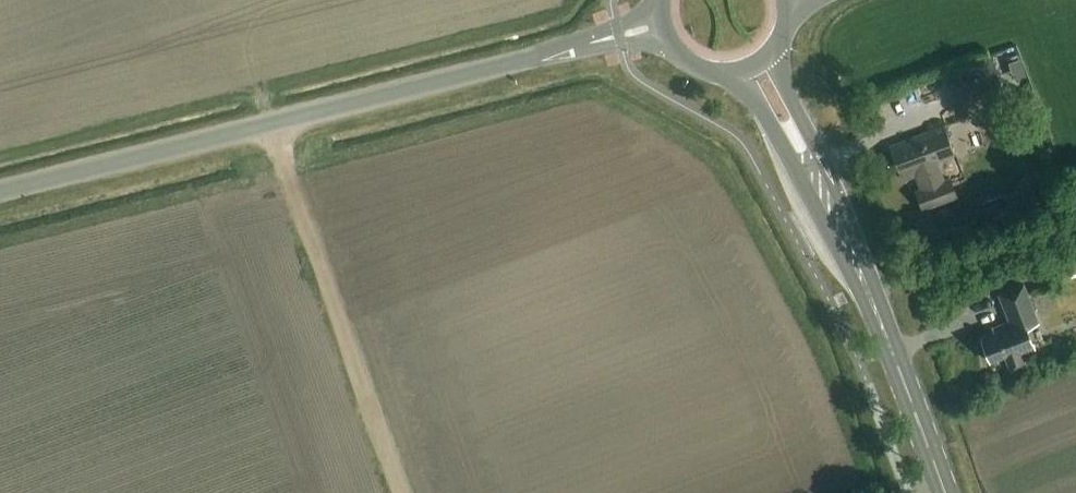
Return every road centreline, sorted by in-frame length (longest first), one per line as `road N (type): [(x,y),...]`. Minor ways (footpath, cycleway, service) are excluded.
road 1 (tertiary): [(0,191),(661,27)]
road 2 (primary): [(934,465),(857,237),(773,55)]
road 3 (primary): [(738,75),(857,285),(934,465)]

